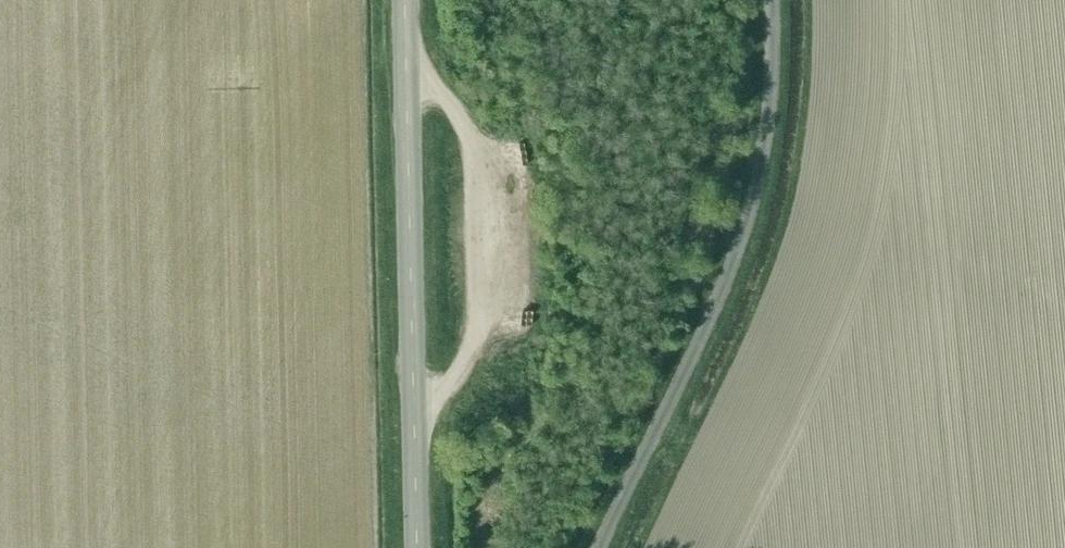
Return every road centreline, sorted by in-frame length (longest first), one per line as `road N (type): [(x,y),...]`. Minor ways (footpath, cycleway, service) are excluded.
road 1 (unclassified): [(598,547),(743,228),(768,107),(771,0)]
road 2 (secondary): [(415,547),(403,0)]

